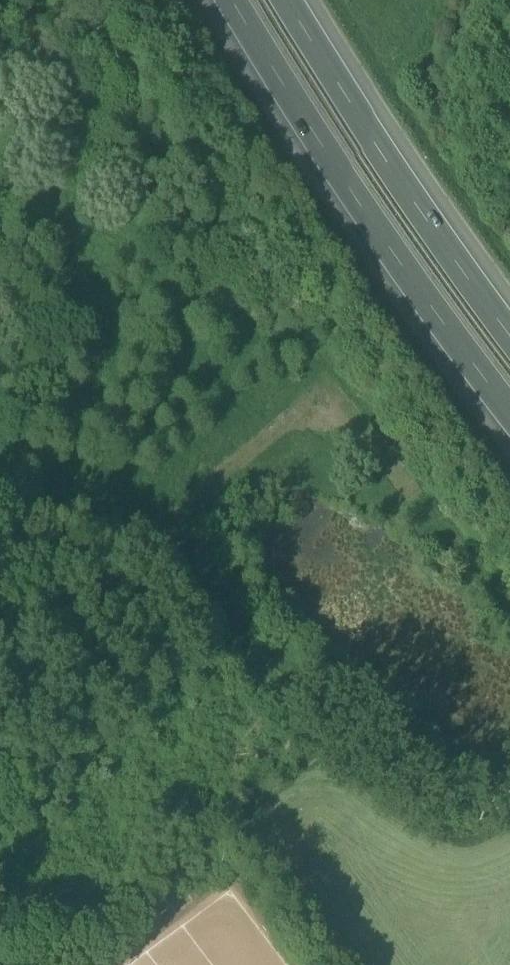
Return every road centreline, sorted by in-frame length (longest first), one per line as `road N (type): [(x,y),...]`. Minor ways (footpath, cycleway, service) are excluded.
road 1 (motorway): [(231,0),(354,197),(509,414)]
road 2 (motorway): [(509,335),(282,0)]

